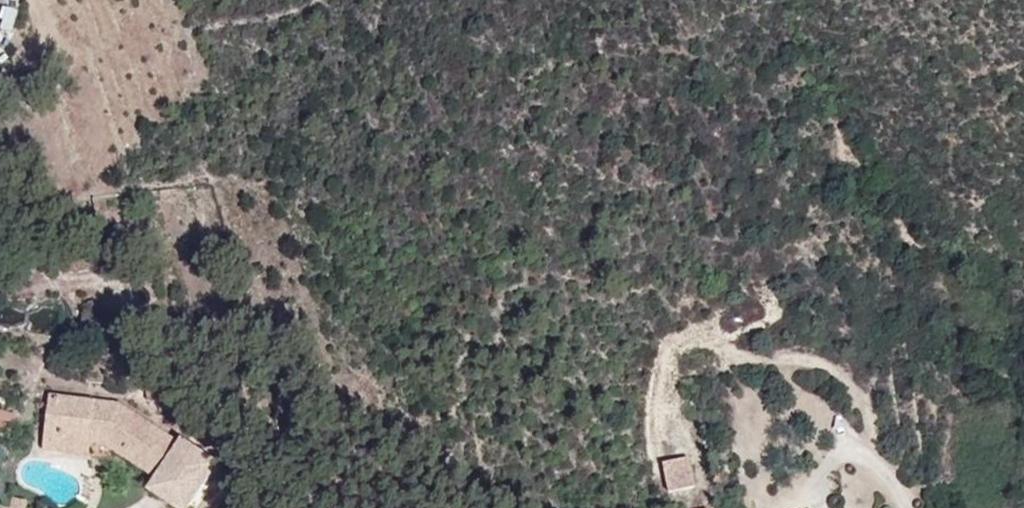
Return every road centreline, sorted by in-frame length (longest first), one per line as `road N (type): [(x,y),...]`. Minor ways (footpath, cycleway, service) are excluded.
road 1 (track): [(793,489),(840,448),(866,448),(904,507)]

